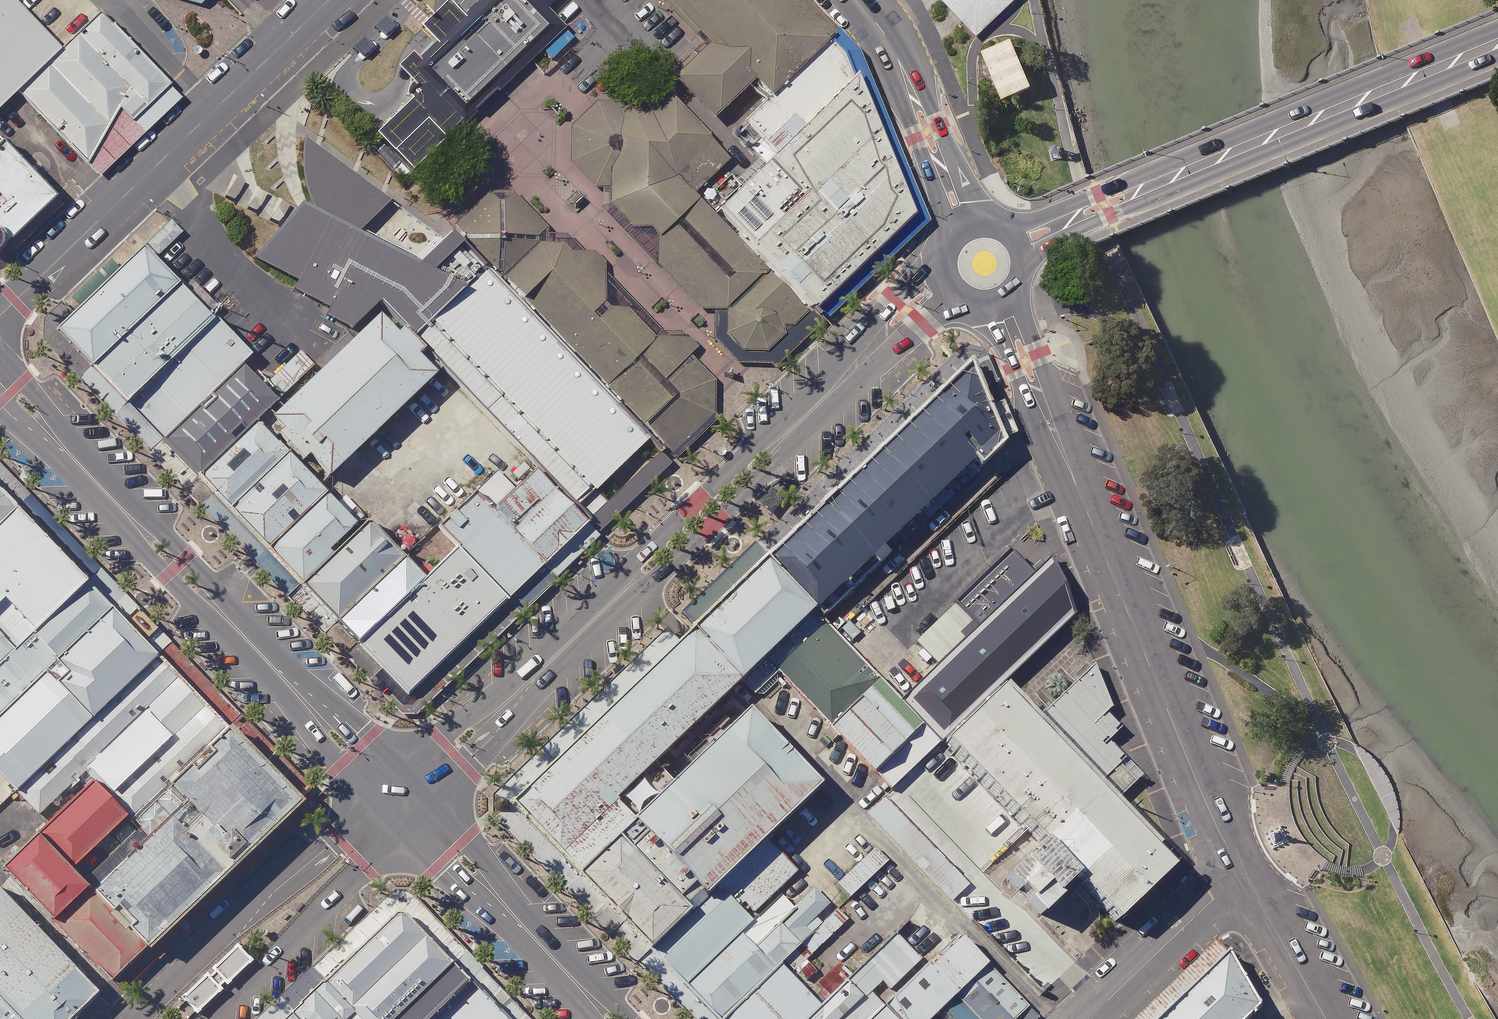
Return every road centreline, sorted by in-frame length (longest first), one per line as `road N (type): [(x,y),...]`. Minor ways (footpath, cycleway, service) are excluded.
road 1 (unclassified): [(944,282),(403,802)]
road 2 (tertiary): [(1241,874),(1001,301)]
road 3 (tertiary): [(403,802),(0,382)]
road 4 (secondary): [(1019,242),(1497,42)]
road 5 (residential): [(139,1018),(337,837),(403,802)]
road 6 (unclassified): [(0,316),(227,98)]
road 7 (tertiary): [(614,1018),(403,802)]
road 8 (residential): [(403,802),(366,867),(213,1018)]
road 9 (tertiary): [(966,224),(901,67),(857,0)]
road 10 (unclassified): [(1089,1018),(1241,874)]
road 11 (tertiary): [(1326,1018),(1241,874)]
road 12 (unclassified): [(227,98),(97,0)]
road 13 (unclassified): [(227,98),(329,0)]

